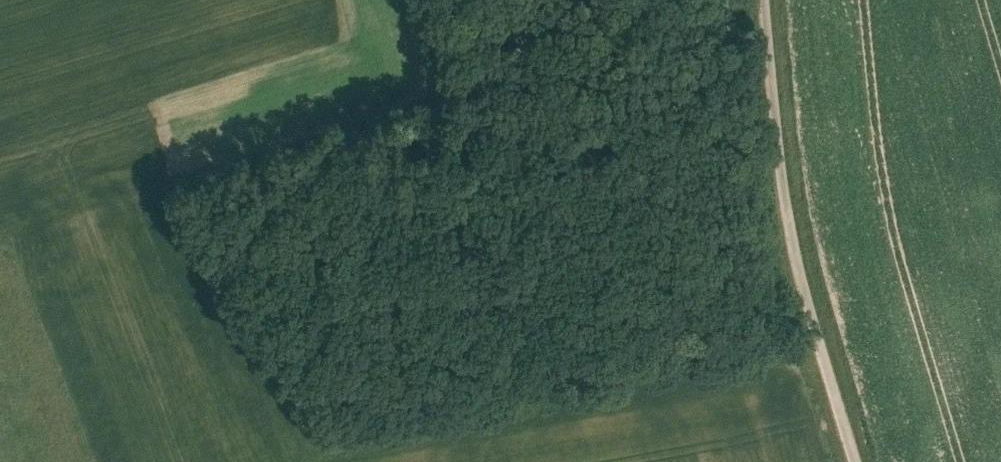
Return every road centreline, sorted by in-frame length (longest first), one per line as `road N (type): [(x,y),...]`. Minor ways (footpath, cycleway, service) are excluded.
road 1 (unclassified): [(854,461),(783,192),(763,0)]

